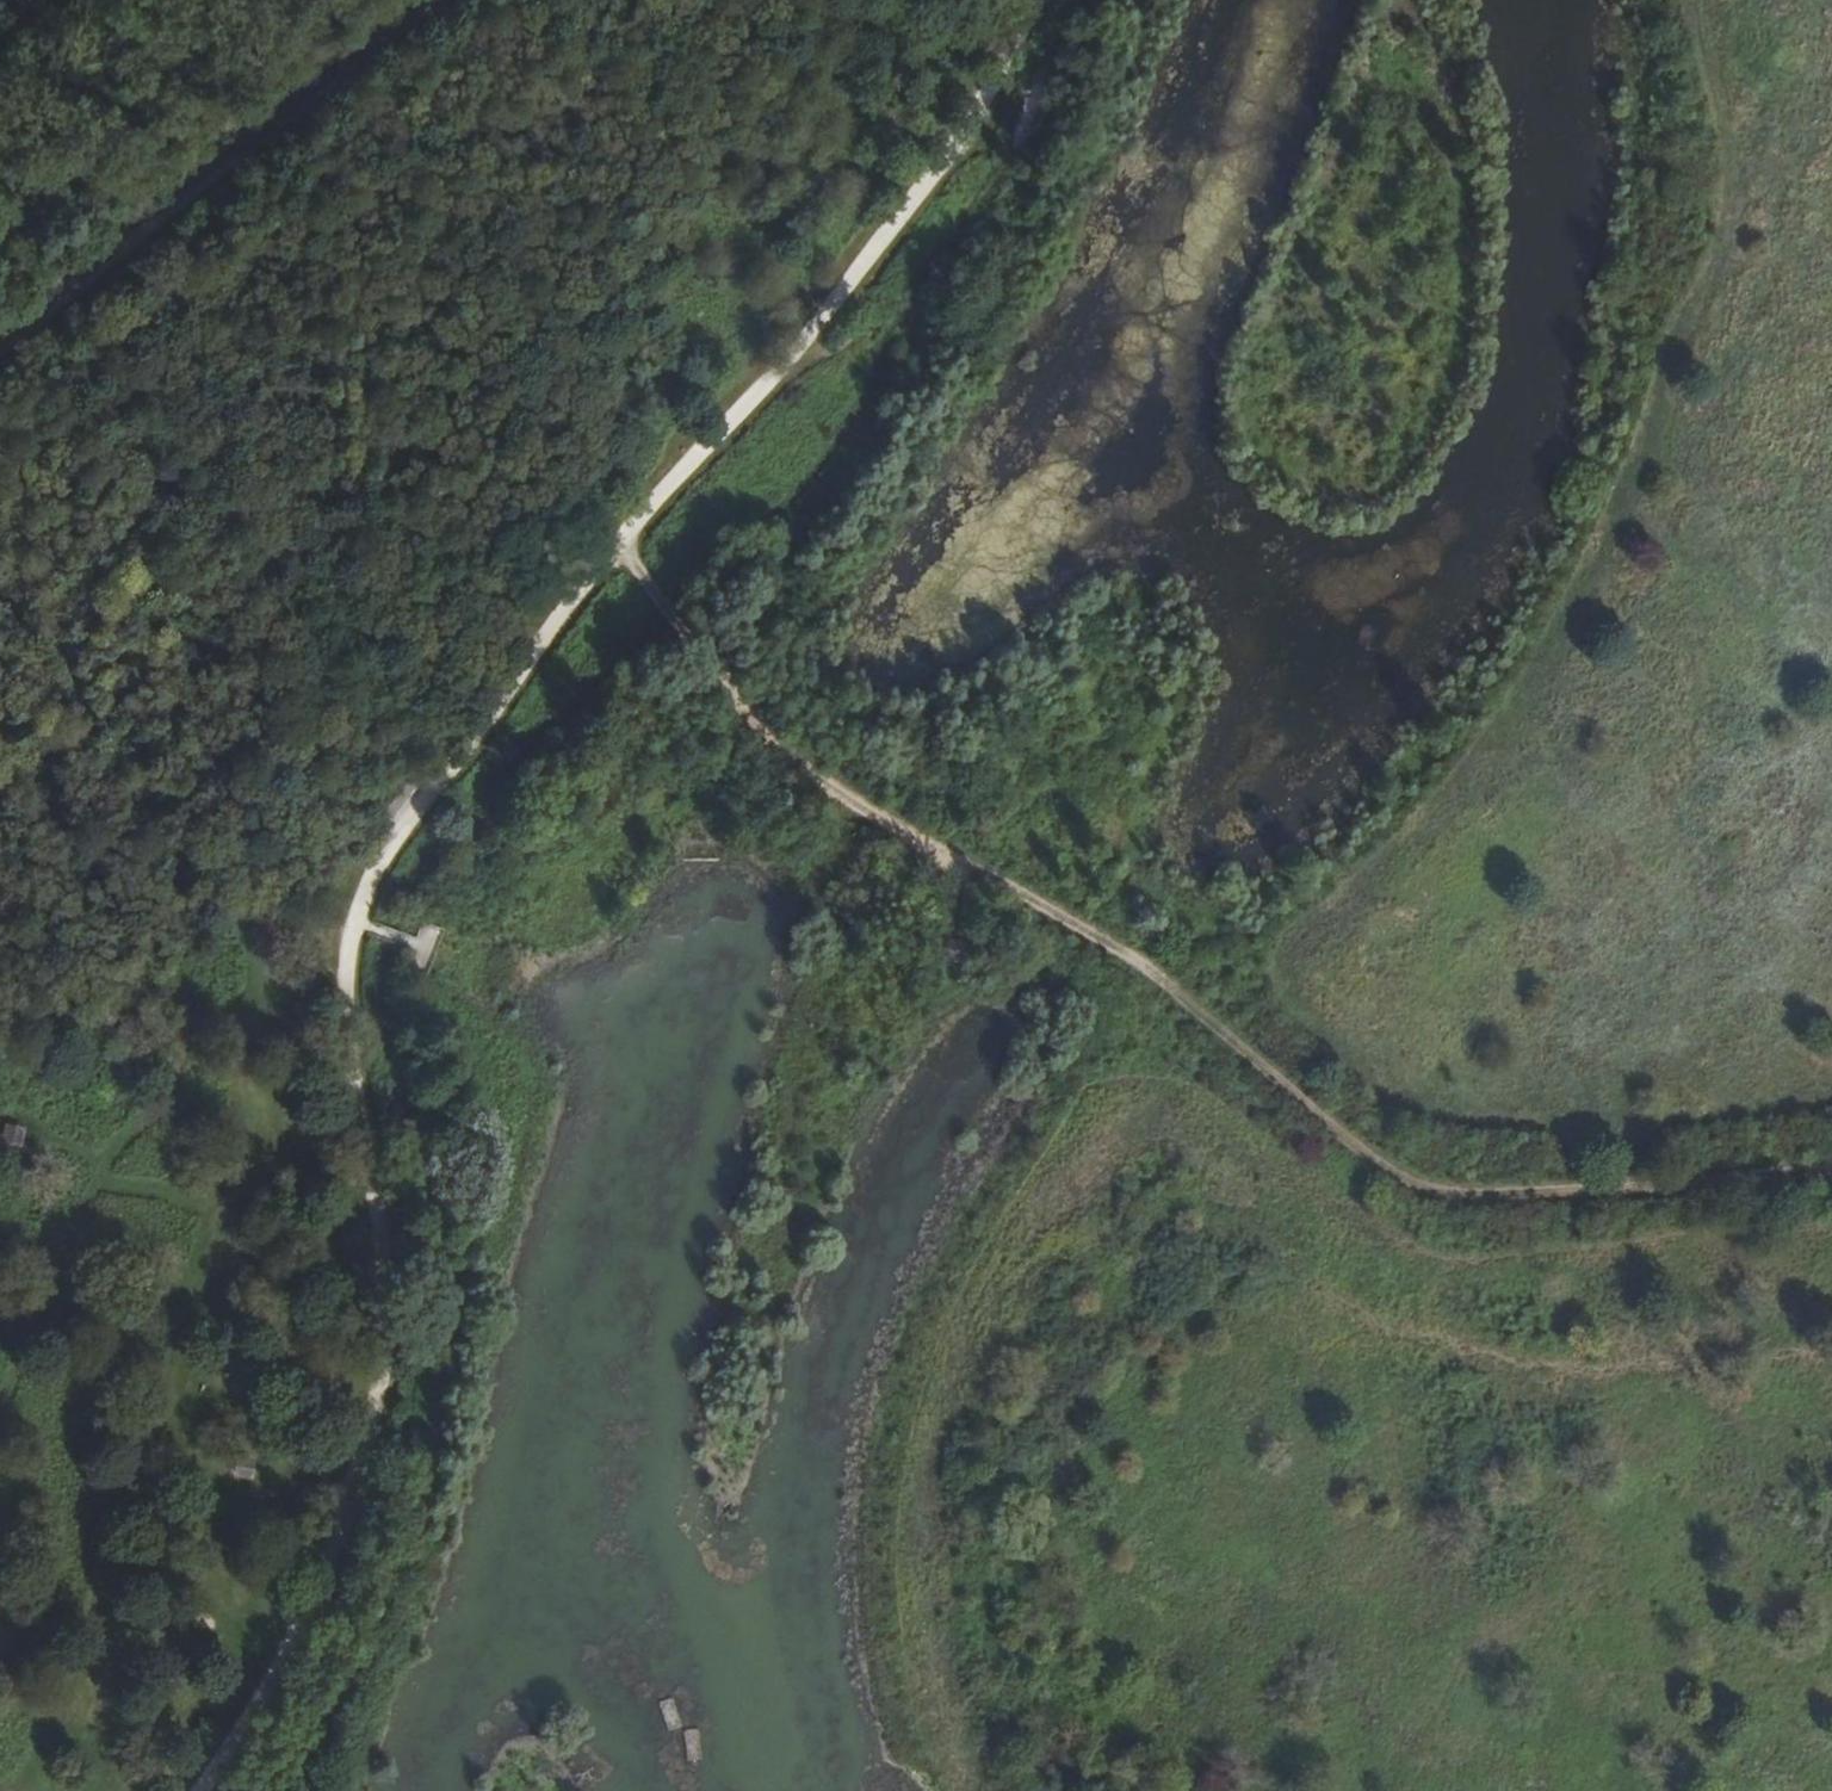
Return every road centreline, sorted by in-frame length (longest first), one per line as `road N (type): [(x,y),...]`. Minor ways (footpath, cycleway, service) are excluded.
road 1 (track): [(201,1790),(275,1683),(320,1589),(381,1389),(389,1287),(346,1030),(349,950),(359,917),(377,874),(438,783),(620,547)]
road 2 (track): [(620,547),(785,375),(934,176),(978,114),(1028,0)]

